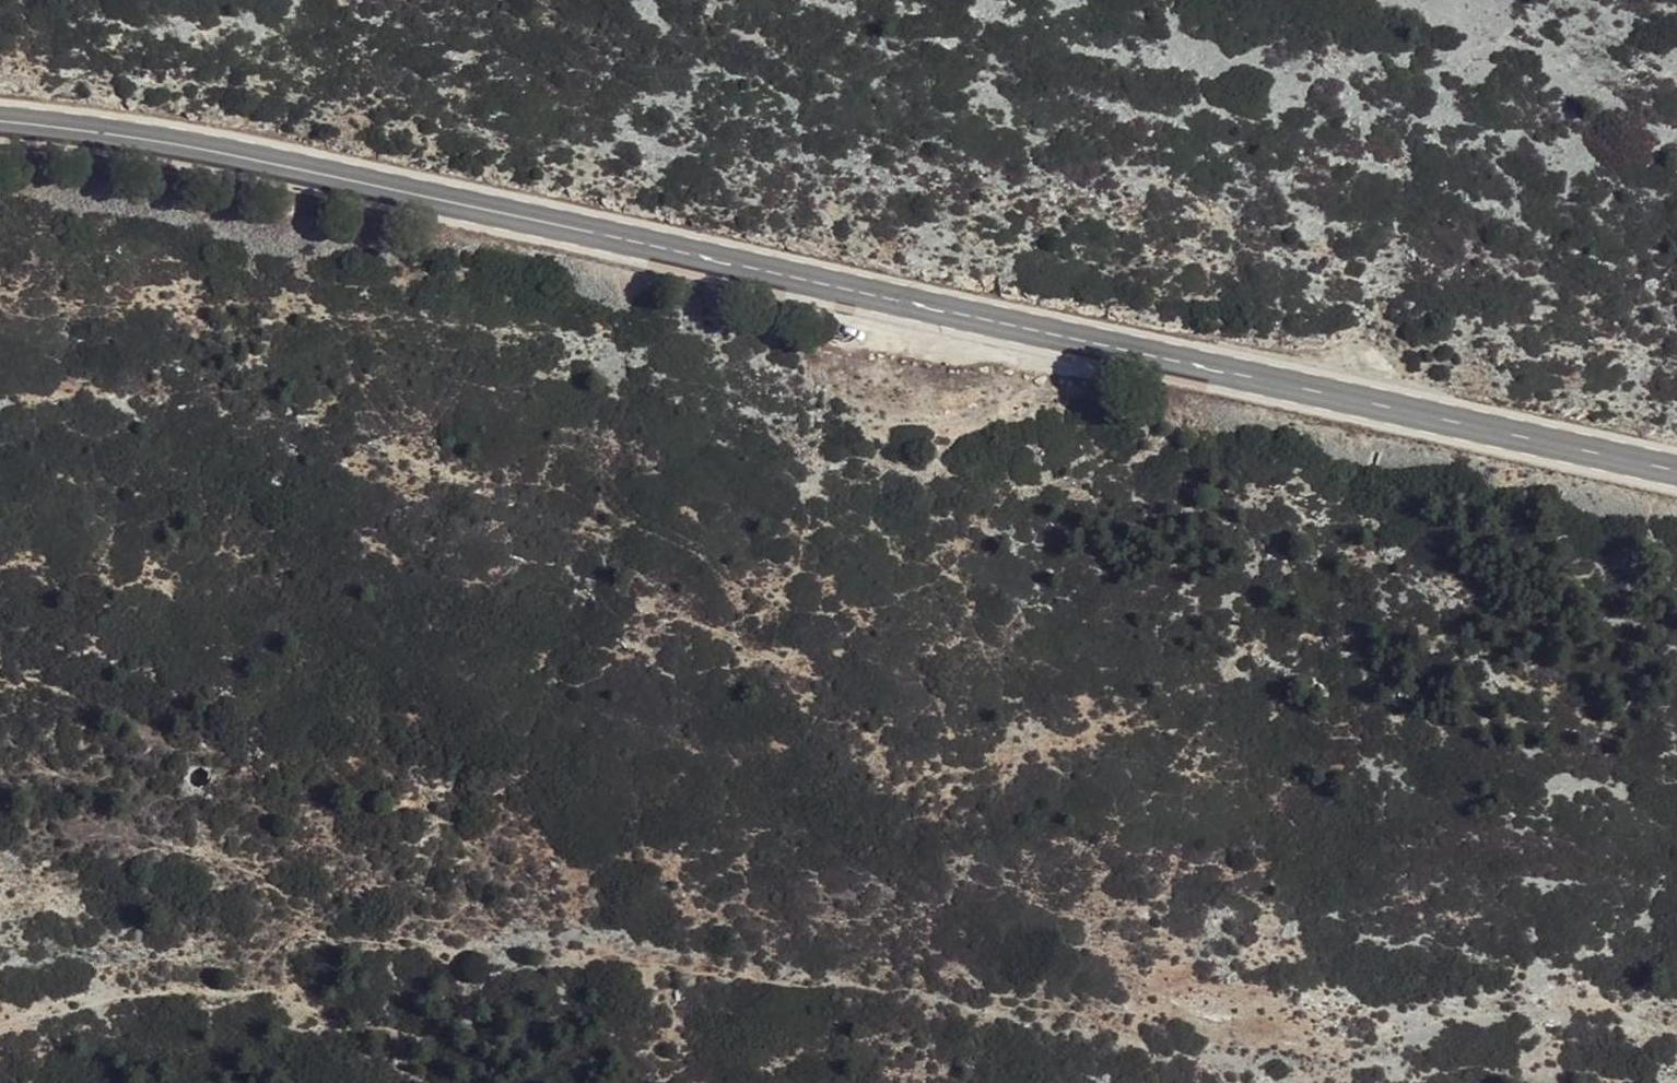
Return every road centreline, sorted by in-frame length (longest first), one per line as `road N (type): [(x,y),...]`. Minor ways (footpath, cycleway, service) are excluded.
road 1 (primary): [(1676,474),(254,162),(0,123)]
road 2 (track): [(0,1032),(254,983)]

